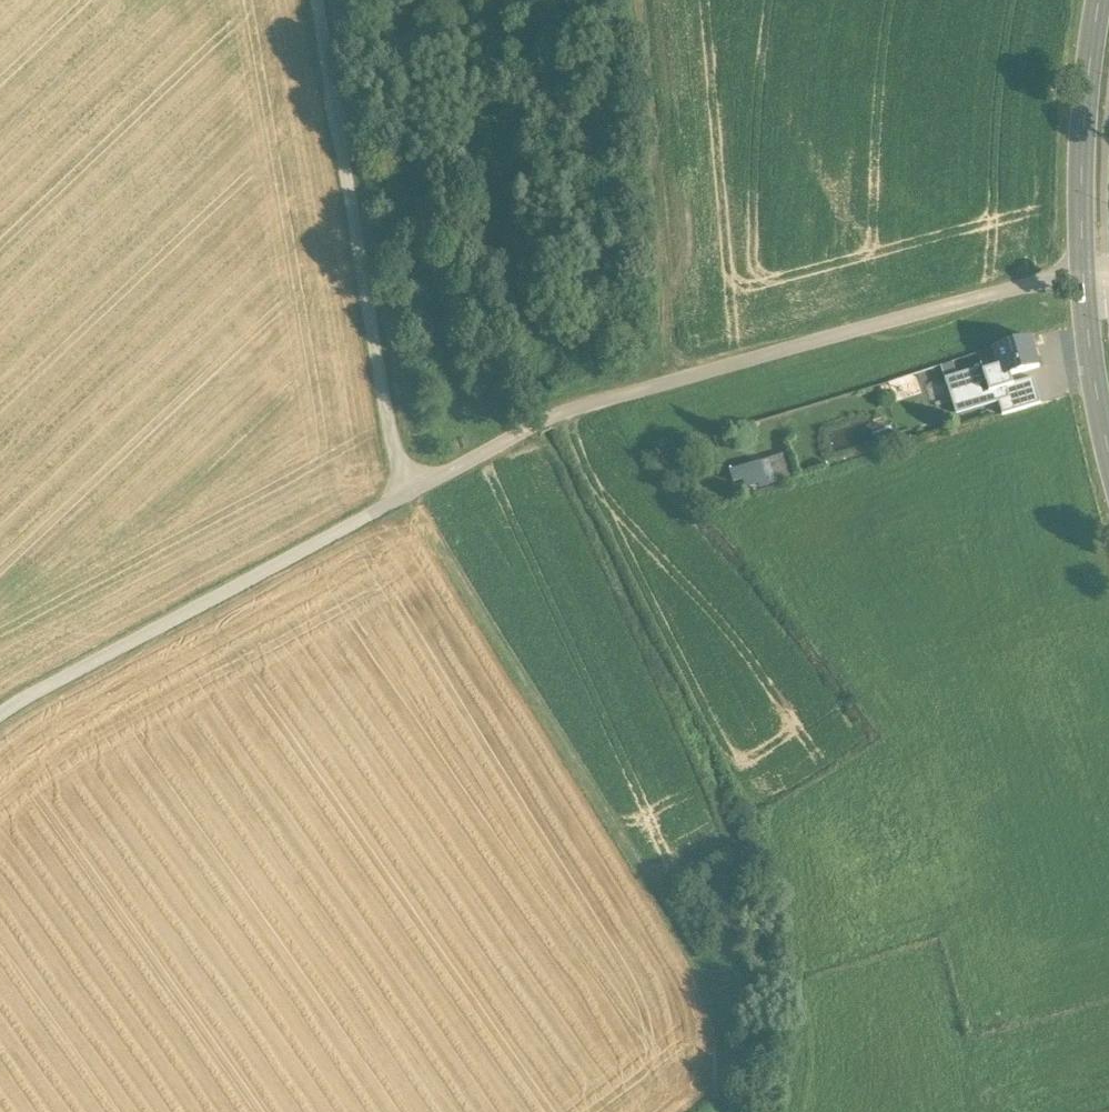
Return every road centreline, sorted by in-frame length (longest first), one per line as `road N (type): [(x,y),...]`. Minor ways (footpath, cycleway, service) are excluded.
road 1 (track): [(400,497),(510,433),(576,407),(1045,279),(1103,276)]
road 2 (track): [(400,497),(368,344),(316,0)]
road 3 (secondary): [(1108,475),(1086,369),(1077,274),(1083,94),(1098,0)]
road 4 (track): [(0,716),(400,497)]
road 5 (track): [(685,377),(649,0)]
road 6 (track): [(788,1111),(797,1042),(786,923)]

